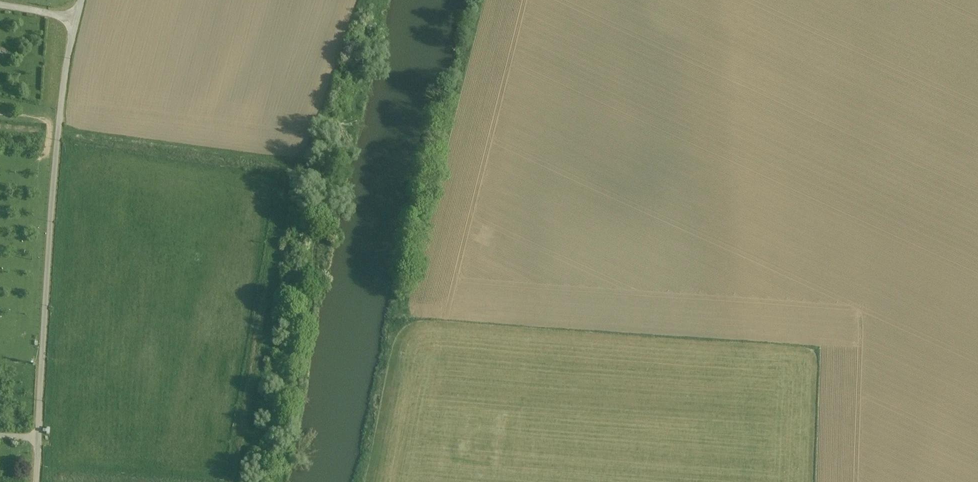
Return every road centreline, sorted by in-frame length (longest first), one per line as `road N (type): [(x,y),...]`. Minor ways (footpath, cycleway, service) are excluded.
road 1 (unclassified): [(81,0),(58,131),(36,481)]

